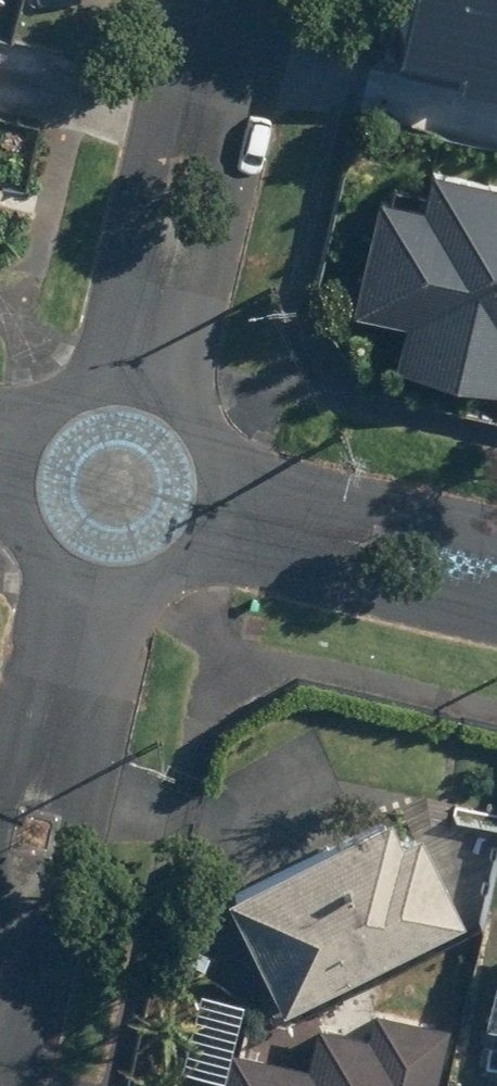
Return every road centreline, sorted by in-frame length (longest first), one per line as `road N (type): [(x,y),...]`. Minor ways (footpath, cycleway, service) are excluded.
road 1 (residential): [(87,593),(0,981)]
road 2 (residential): [(228,0),(137,381)]
road 3 (residential): [(496,570),(226,508)]
road 4 (residential): [(226,508),(190,570),(159,589),(87,593)]
road 5 (residential): [(137,381),(165,390),(208,426),(227,480),(226,508)]
road 6 (residential): [(87,593),(62,582),(23,542),(12,516),(12,460)]
road 7 (residential): [(12,460),(46,406),(74,389),(137,381)]

